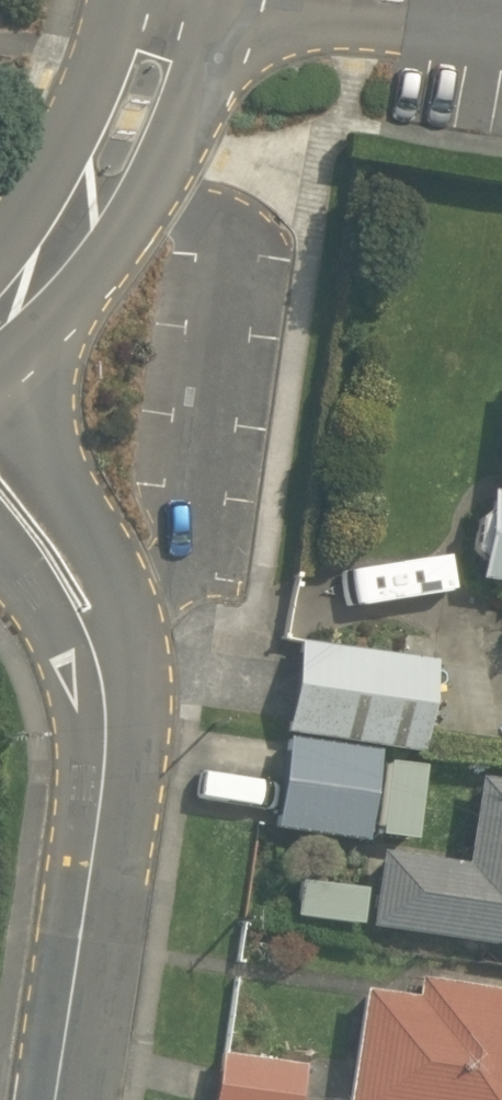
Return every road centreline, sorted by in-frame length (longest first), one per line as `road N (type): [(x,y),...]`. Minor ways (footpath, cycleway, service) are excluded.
road 1 (unclassified): [(58,1099),(110,725),(92,625),(0,489)]
road 2 (unclassified): [(0,311),(43,269),(110,169),(177,0)]

